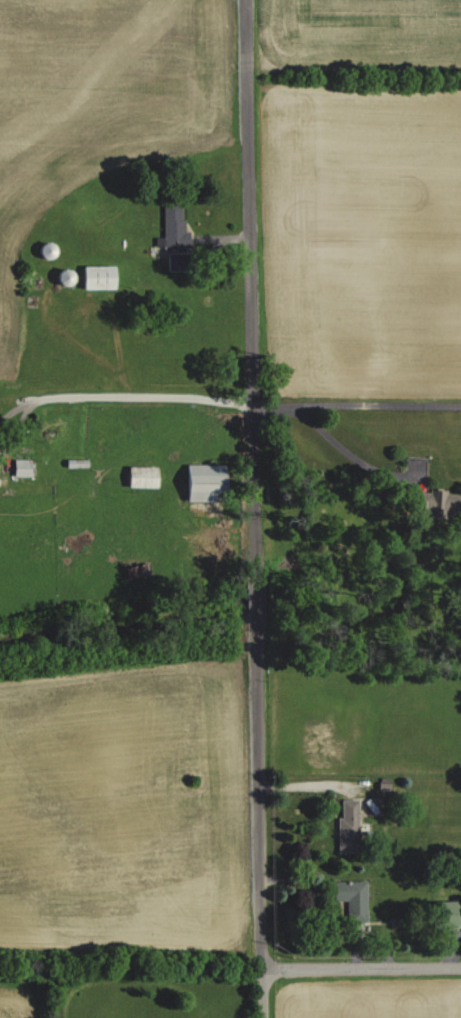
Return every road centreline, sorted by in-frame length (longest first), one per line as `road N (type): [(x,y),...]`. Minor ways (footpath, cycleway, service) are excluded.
road 1 (residential): [(255,587),(244,0)]
road 2 (residential): [(261,968),(255,611)]
road 3 (residential): [(261,968),(460,967)]

